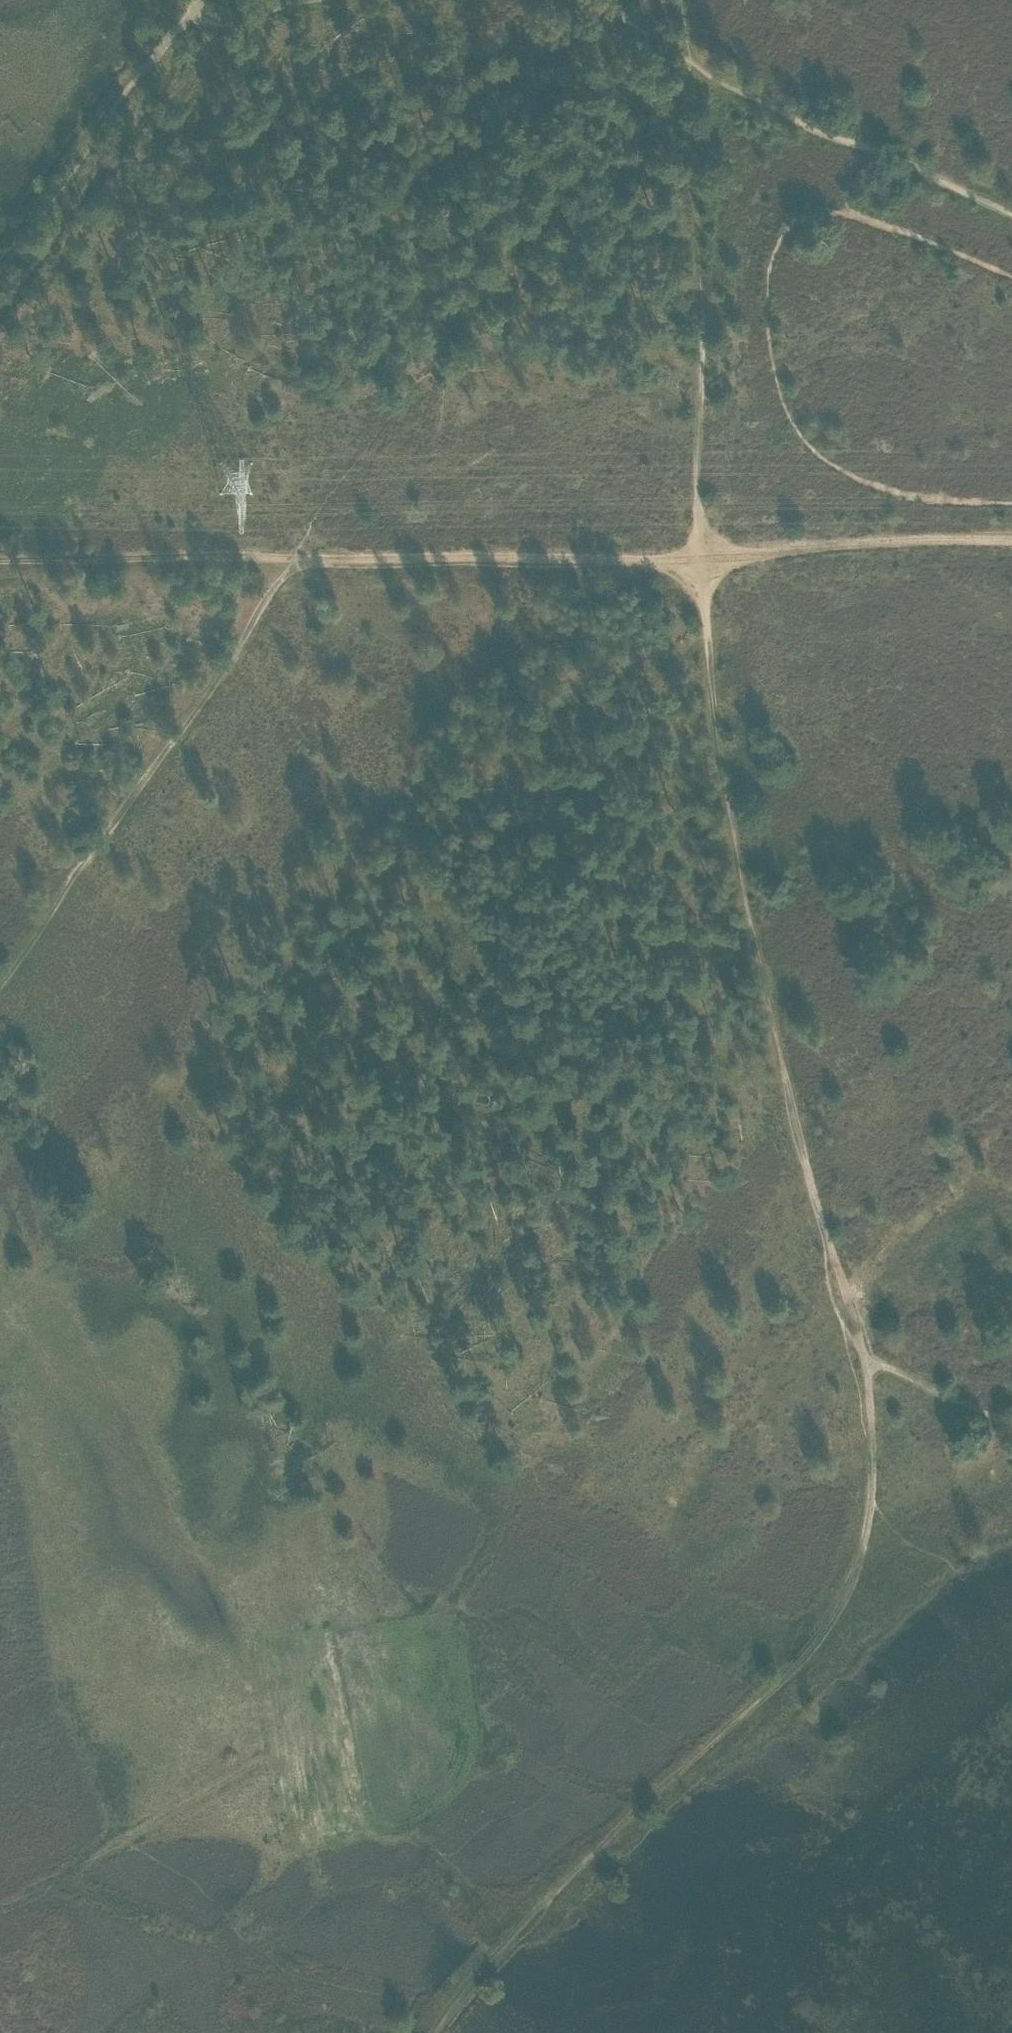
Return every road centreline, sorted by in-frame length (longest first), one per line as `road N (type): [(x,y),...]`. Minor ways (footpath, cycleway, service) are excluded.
road 1 (track): [(871,1360),(867,1541),(826,1620),(666,1791),(531,1917),(435,2032)]
road 2 (track): [(697,557),(717,773),(836,1267),(871,1360)]
road 3 (track): [(0,983),(288,562)]
road 4 (track): [(691,63),(697,557)]
road 5 (track): [(697,557),(288,562)]
road 6 (track): [(1011,543),(697,557)]
road 7 (track): [(0,269),(185,16)]
road 8 (track): [(288,562),(0,560)]
road 9 (track): [(871,1360),(1011,1406)]

